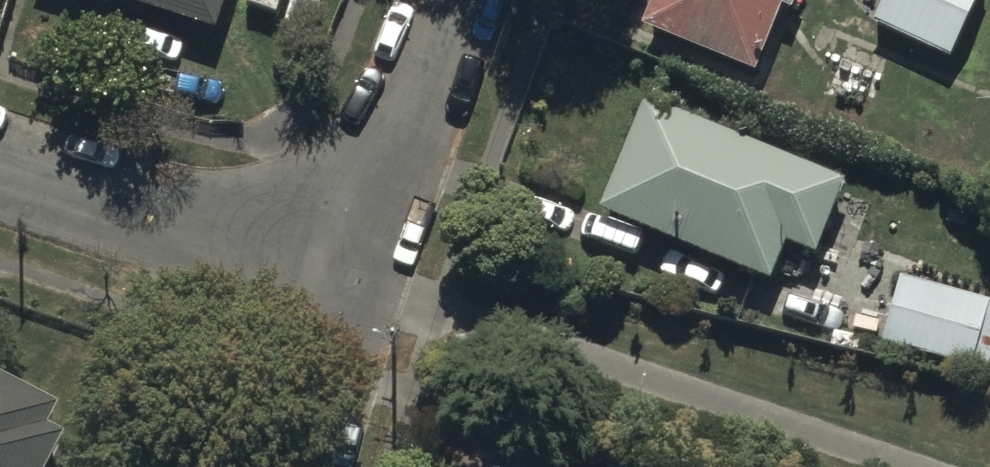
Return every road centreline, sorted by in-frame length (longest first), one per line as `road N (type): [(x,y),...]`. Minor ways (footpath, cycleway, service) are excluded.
road 1 (residential): [(0,167),(347,280)]
road 2 (residential): [(448,0),(347,280)]
road 3 (residential): [(347,280),(293,466)]

